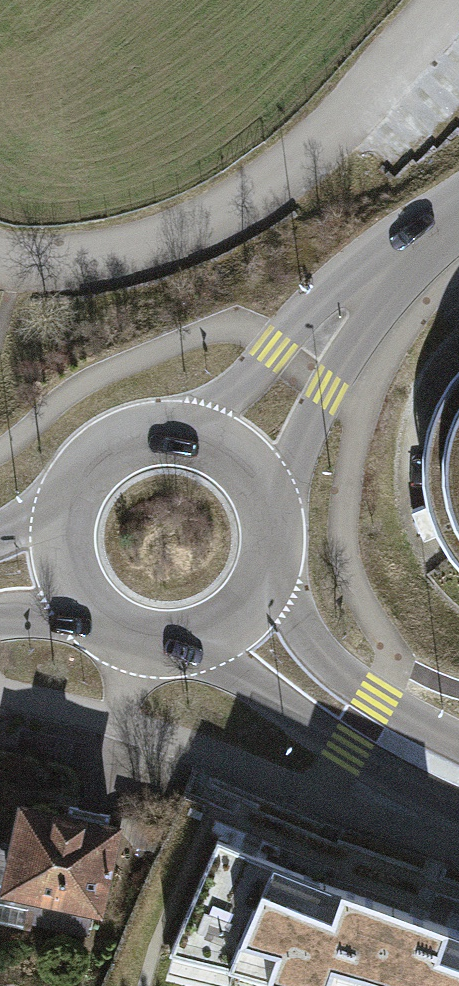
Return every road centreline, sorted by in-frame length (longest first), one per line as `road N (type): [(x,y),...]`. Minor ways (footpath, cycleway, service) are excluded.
road 1 (residential): [(0,259),(136,252),(238,212),(457,0)]
road 2 (tertiary): [(458,218),(349,310),(240,459)]
road 3 (secondary): [(237,614),(356,721),(458,778)]
road 4 (secondary): [(240,459),(179,430),(114,444),(70,494),(64,560)]
road 5 (secondary): [(64,560),(90,607),(136,636),(189,638),(237,614)]
road 6 (secondary): [(237,614),(256,592),(272,537),(269,508),(240,459)]

